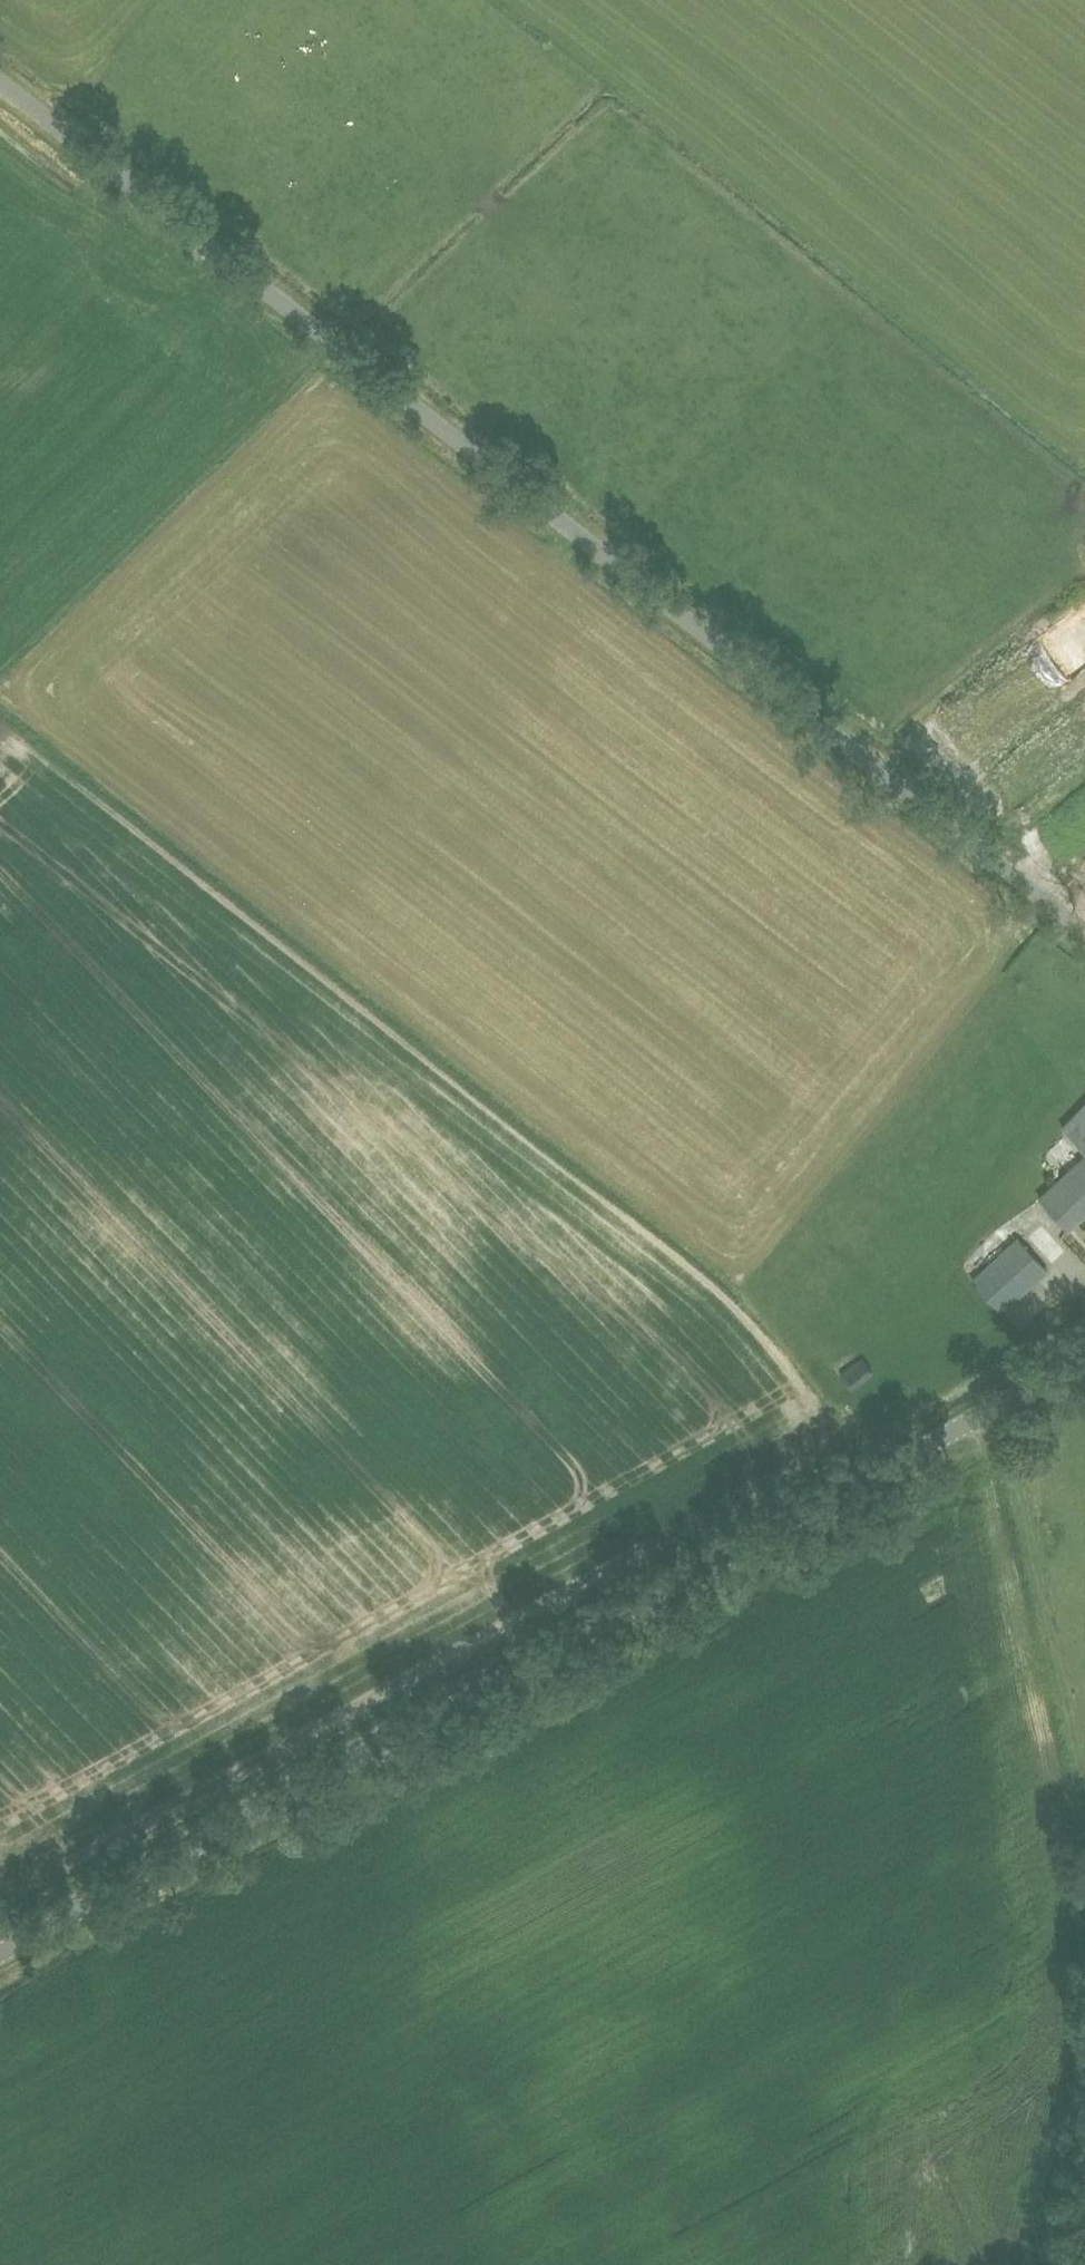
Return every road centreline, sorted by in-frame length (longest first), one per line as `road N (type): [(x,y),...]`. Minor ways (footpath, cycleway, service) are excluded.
road 1 (unclassified): [(1084,923),(0,76)]
road 2 (tertiary): [(0,1955),(1084,1363)]

